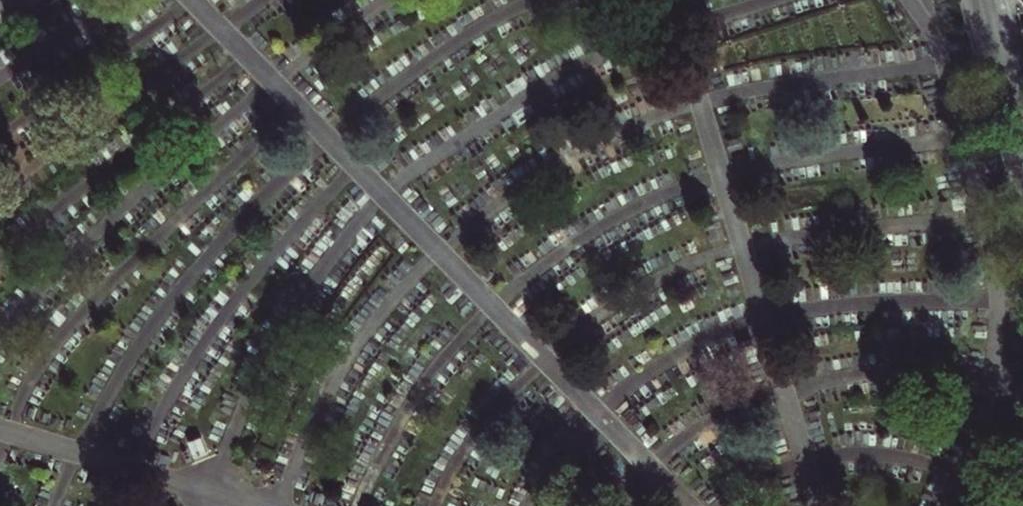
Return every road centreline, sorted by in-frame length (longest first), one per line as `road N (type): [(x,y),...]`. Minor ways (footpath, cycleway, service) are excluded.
road 1 (residential): [(988,0),(1022,129)]

